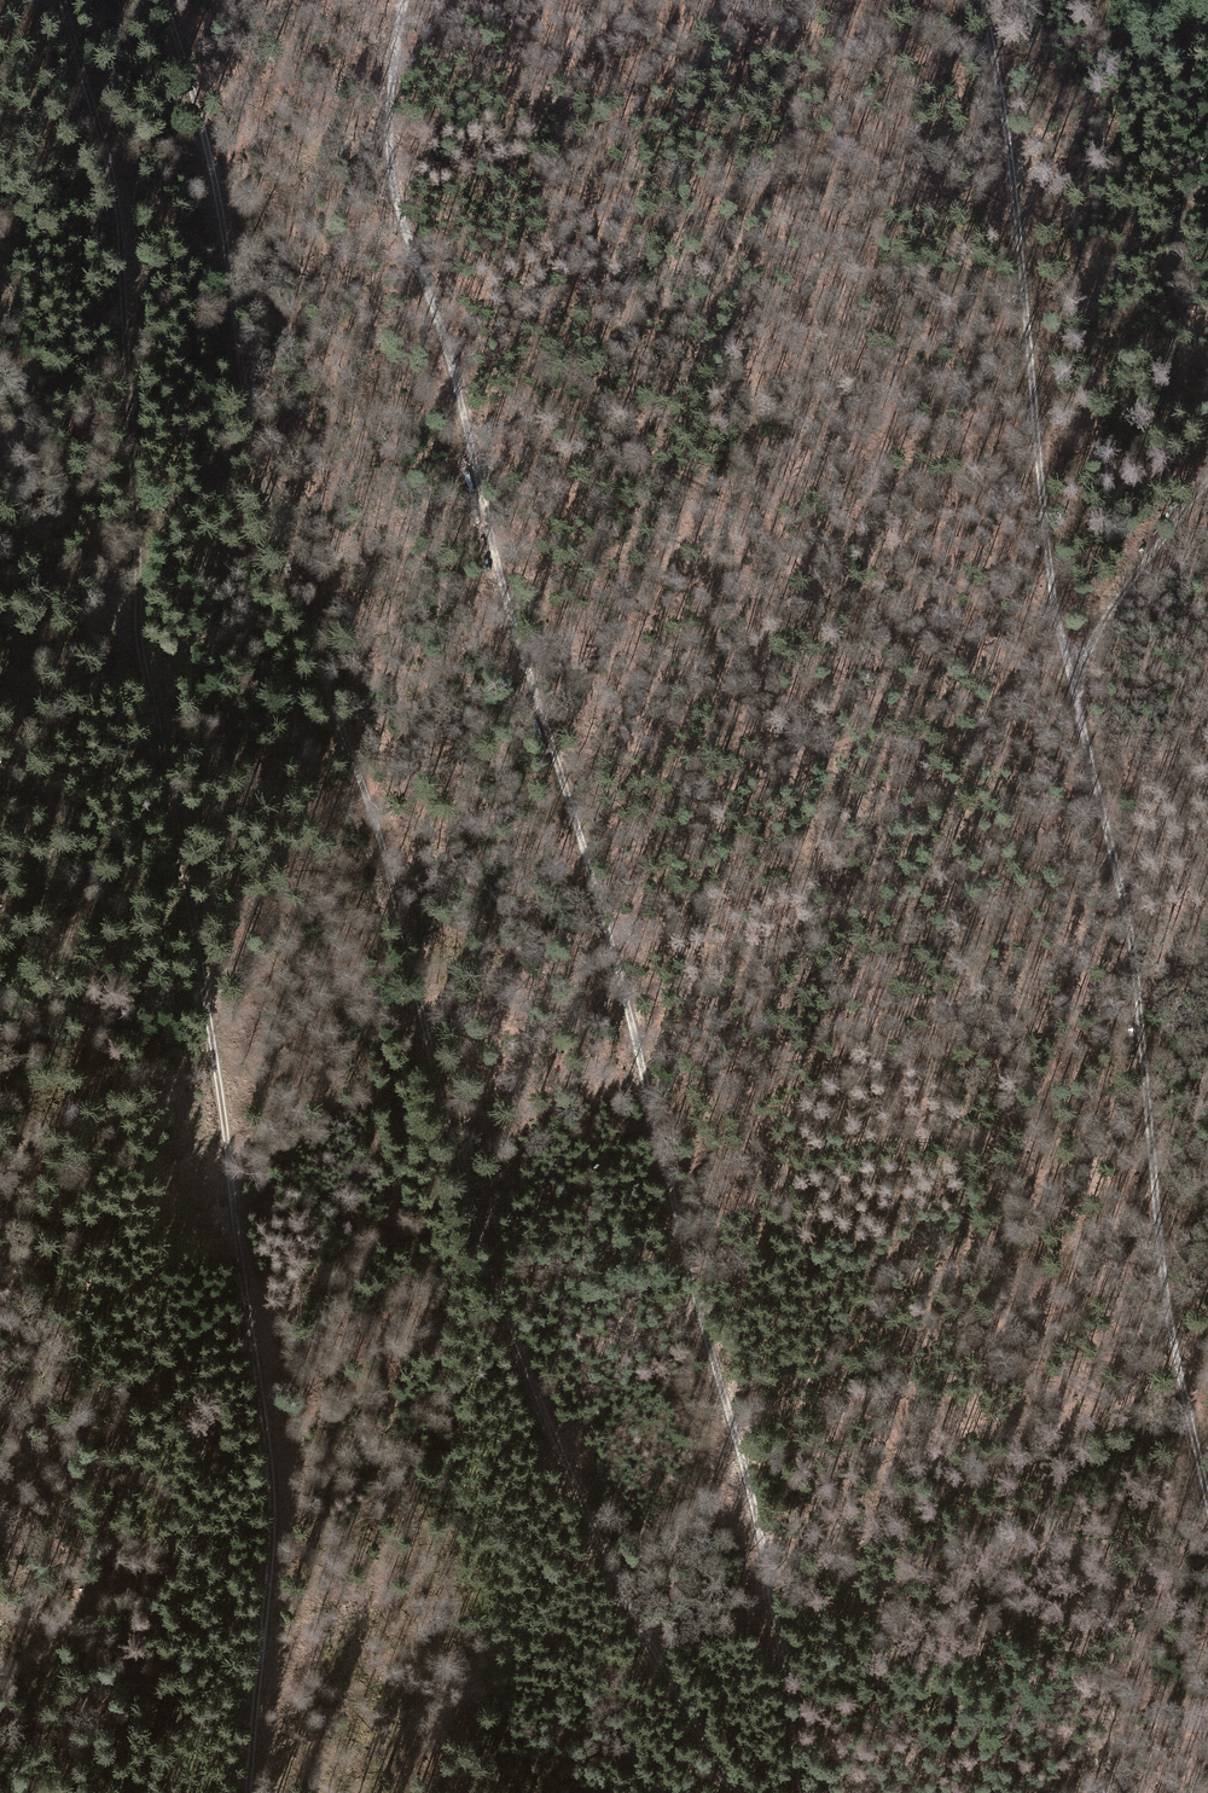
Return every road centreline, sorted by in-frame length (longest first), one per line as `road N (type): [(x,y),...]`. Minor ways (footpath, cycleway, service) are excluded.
road 1 (track): [(740,1792),(687,1713),(562,1463),(479,1234),(379,839),(262,510),(220,206),(159,0)]
road 2 (track): [(405,0),(390,82),(388,175),(572,805),(753,1495),(805,1792)]
road 3 (track): [(244,1792),(270,1457),(211,1045),(141,670),(107,147),(62,0)]
road 4 (track): [(1207,1497),(1163,1297),(1141,997),(1073,691),(980,0)]
road 5 (track): [(1073,691),(1103,620),(1207,488)]

